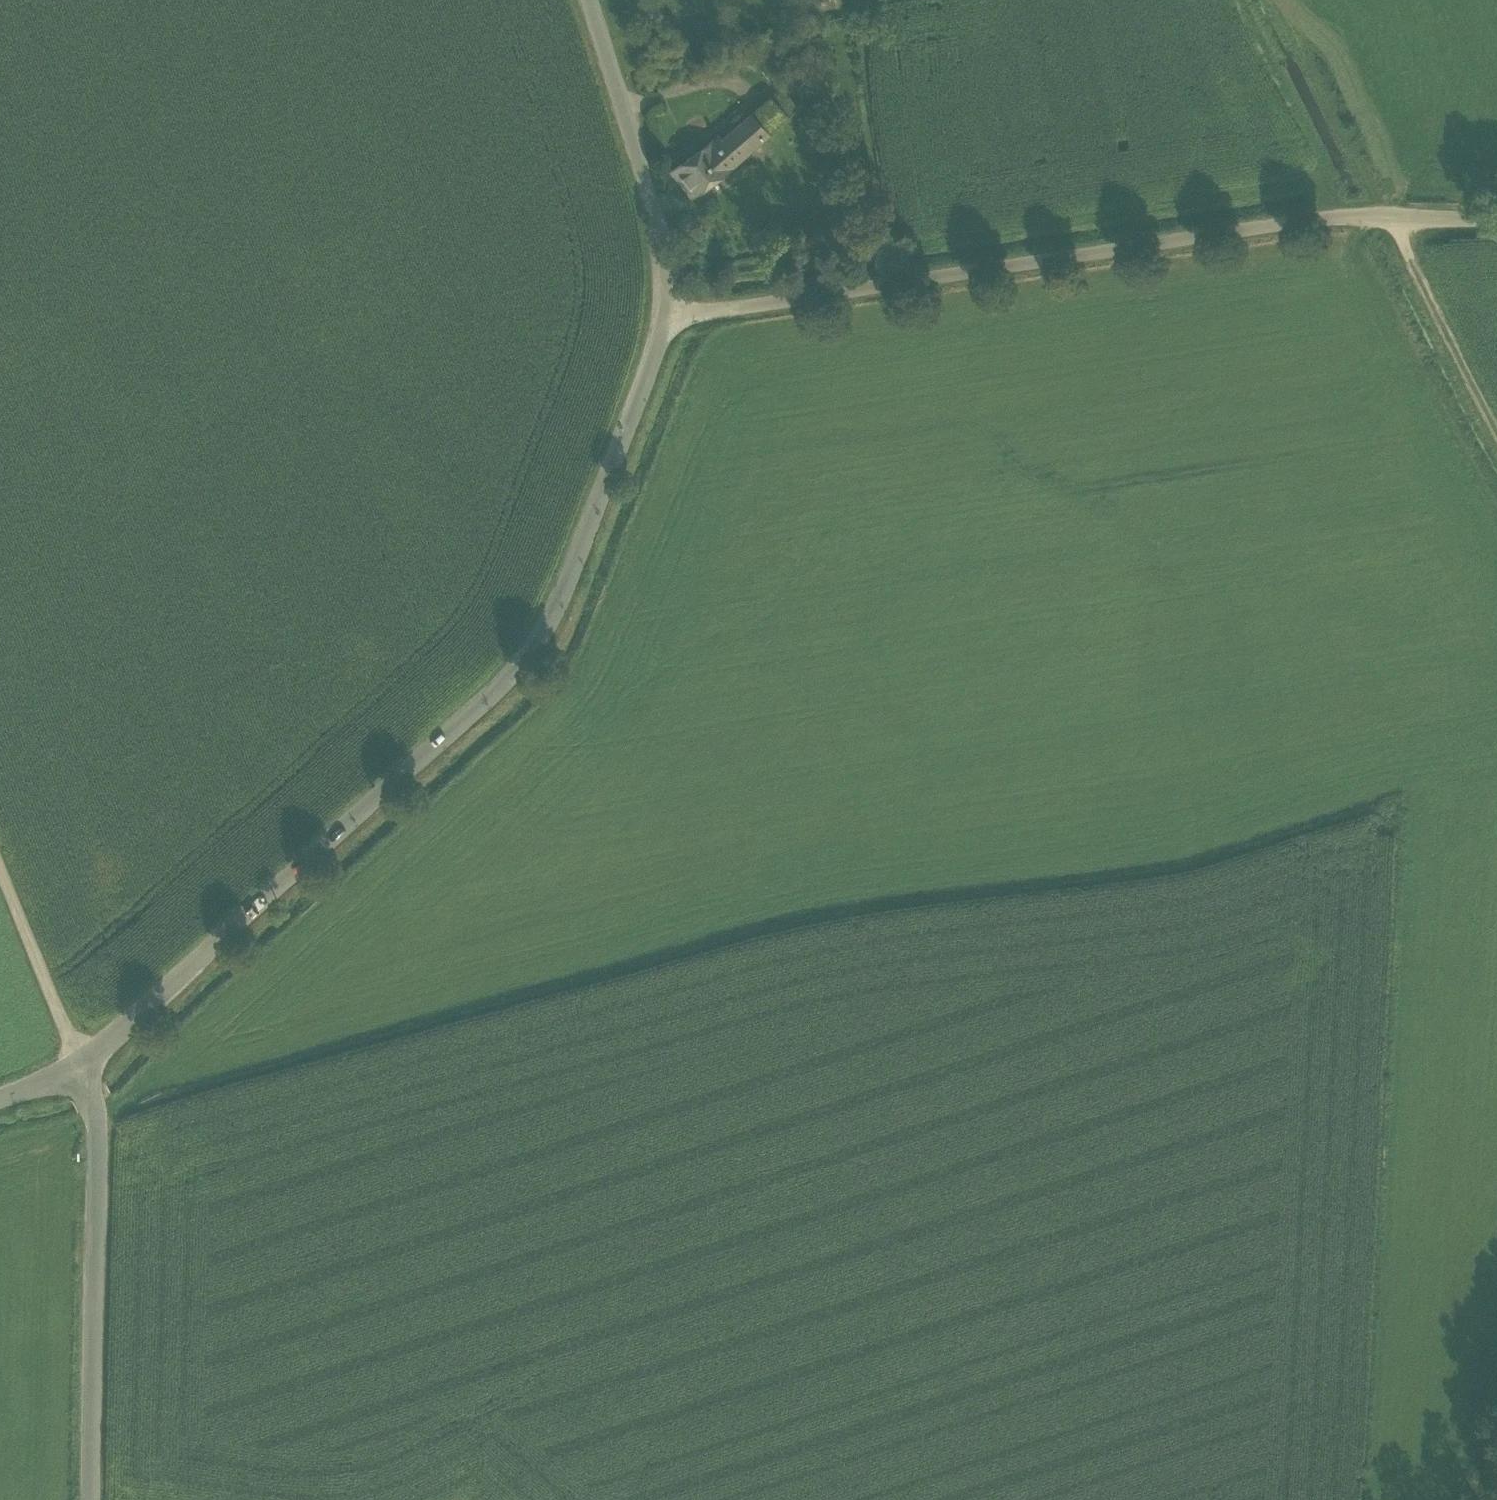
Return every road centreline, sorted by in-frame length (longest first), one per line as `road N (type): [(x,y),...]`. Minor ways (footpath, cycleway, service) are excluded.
road 1 (tertiary): [(669,315),(546,631),(517,671),(79,1063)]
road 2 (unclassified): [(1496,217),(1266,227),(669,315)]
road 3 (unclassified): [(94,1499),(97,1084),(79,1063)]
road 4 (tertiary): [(593,0),(669,260),(669,315)]
road 5 (track): [(1496,436),(1391,218)]
road 6 (track): [(0,869),(79,1063)]

